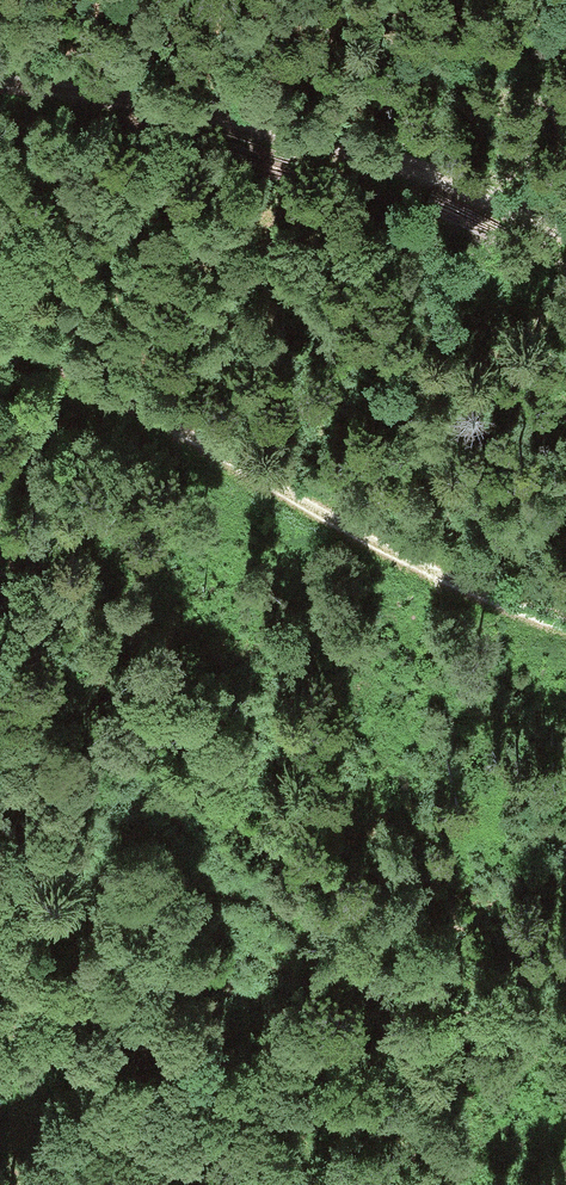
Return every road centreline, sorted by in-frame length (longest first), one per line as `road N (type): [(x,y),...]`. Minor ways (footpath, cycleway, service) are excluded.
road 1 (track): [(565,626),(420,566),(0,339)]
road 2 (track): [(0,85),(328,142),(565,229)]
road 3 (track): [(565,1010),(270,1038),(85,1040),(0,1069)]

